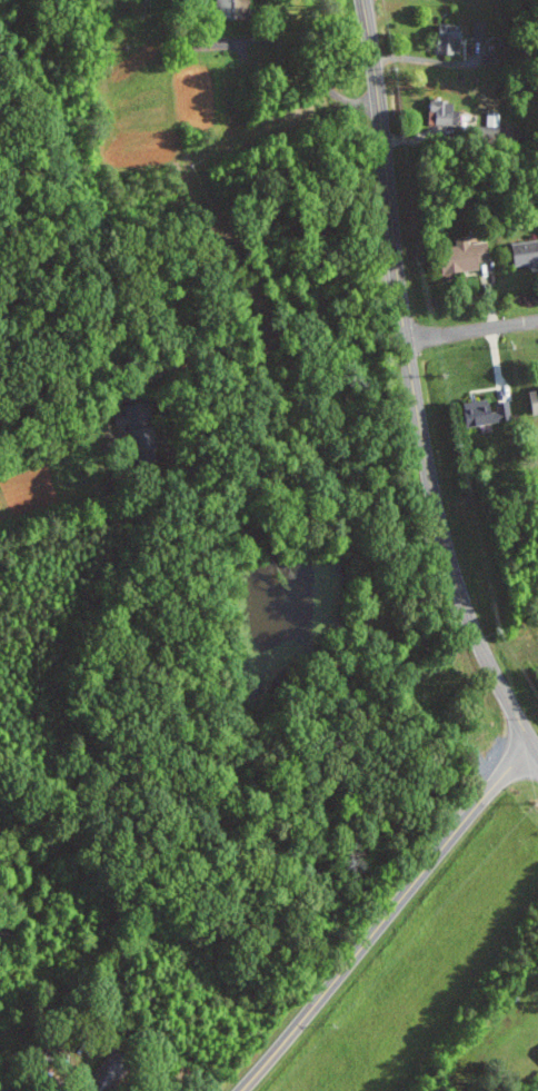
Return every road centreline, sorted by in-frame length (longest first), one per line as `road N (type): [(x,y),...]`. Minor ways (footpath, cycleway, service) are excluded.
road 1 (secondary): [(537,751),(496,674),(447,533),(363,0)]
road 2 (tertiary): [(243,1090),(495,783),(537,750)]
road 3 (residential): [(414,328),(537,314)]

